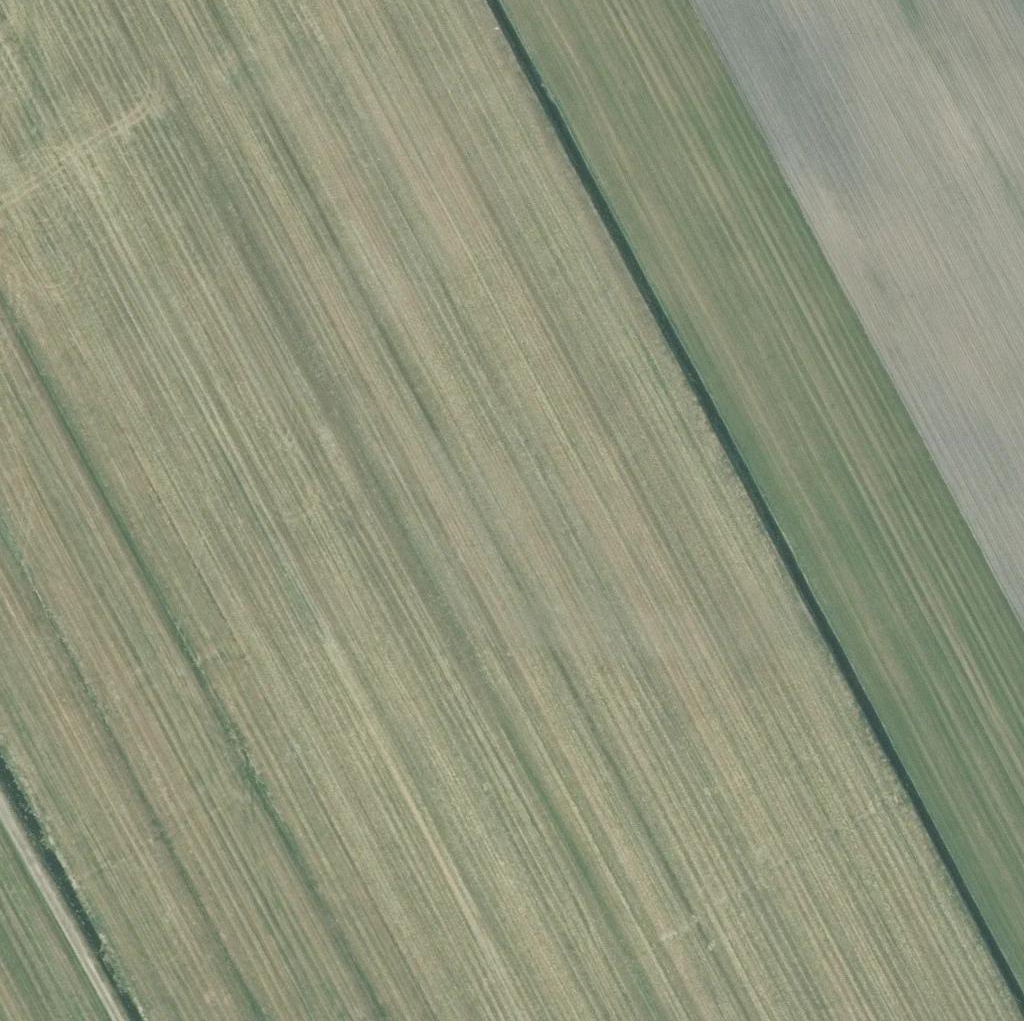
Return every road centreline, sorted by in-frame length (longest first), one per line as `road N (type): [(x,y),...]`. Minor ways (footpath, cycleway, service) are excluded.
road 1 (track): [(114,1020),(0,808)]

